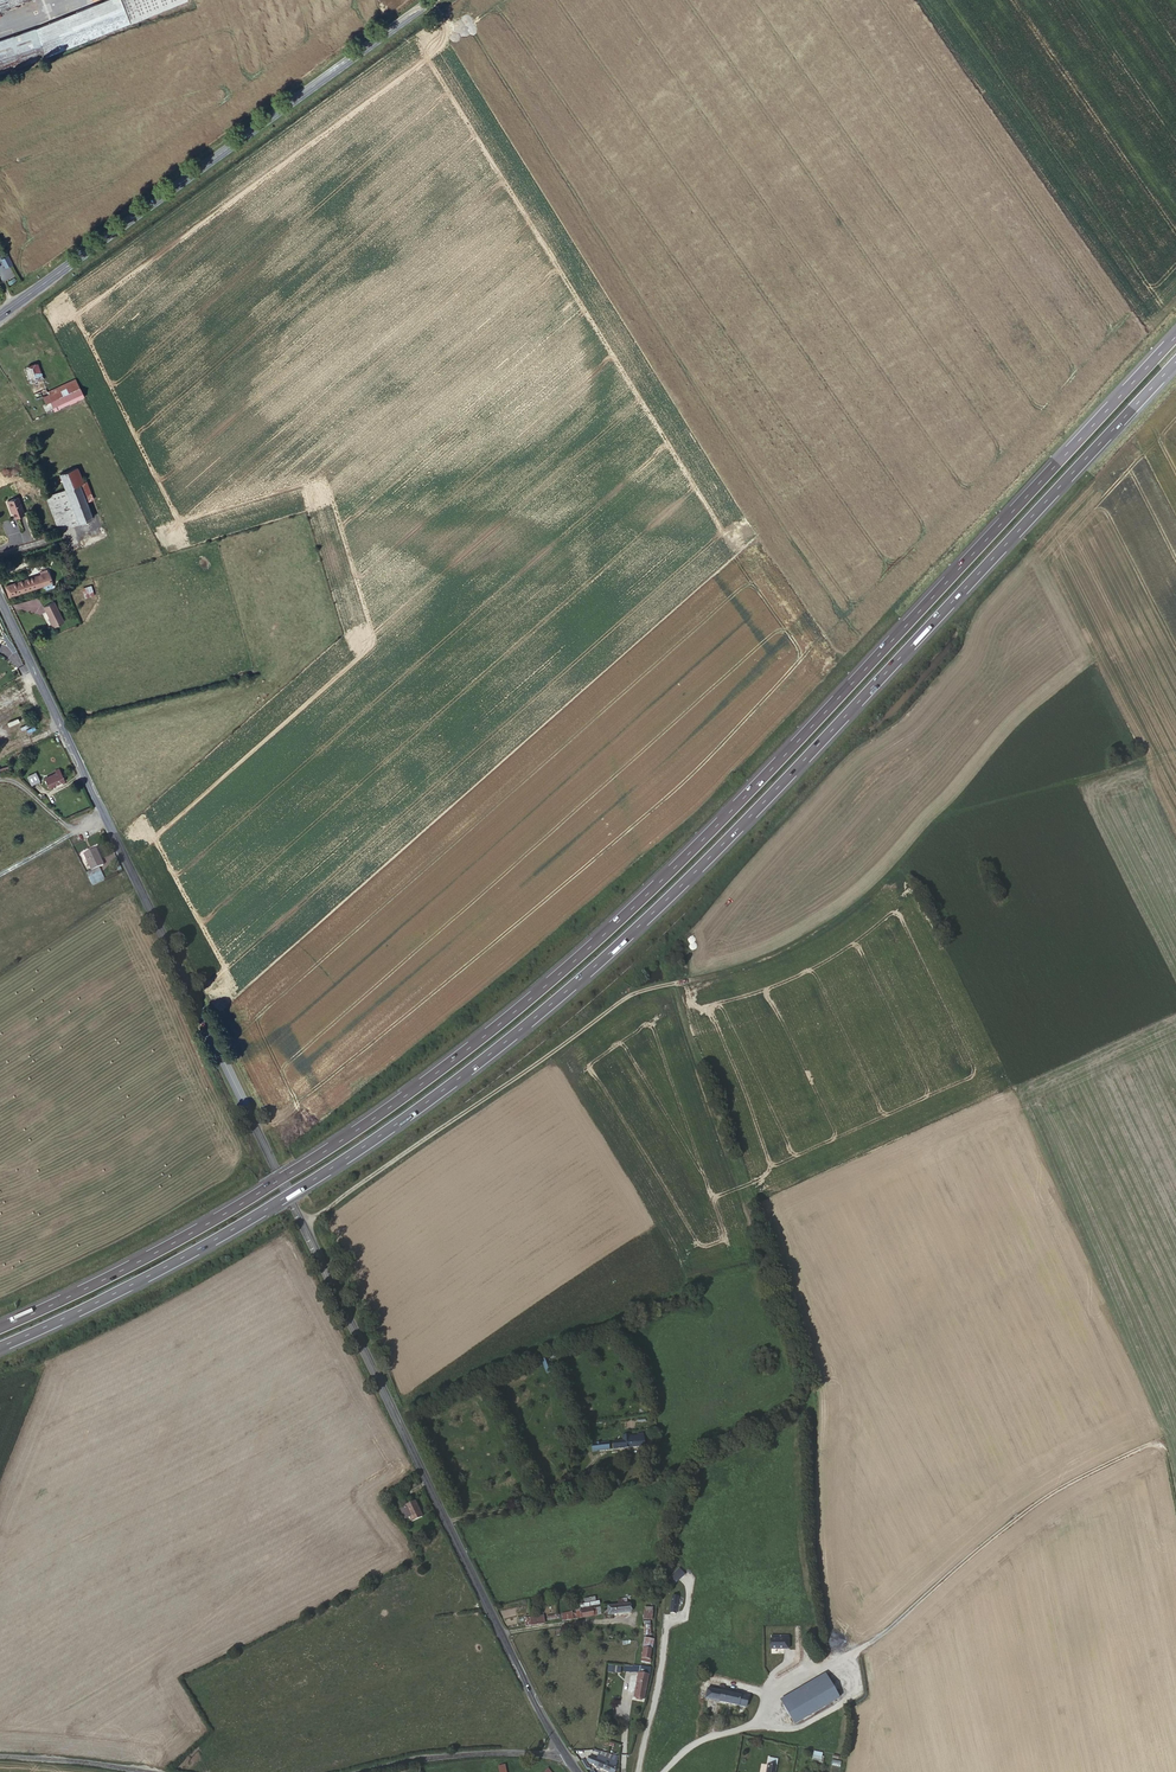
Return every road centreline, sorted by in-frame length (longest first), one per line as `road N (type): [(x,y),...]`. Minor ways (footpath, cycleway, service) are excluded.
road 1 (motorway): [(1175,336),(712,831),(570,966),(399,1100),(265,1190),(0,1326)]
road 2 (motorway): [(0,1349),(274,1205),(438,1096),(560,1000),(838,726),(1175,362)]
road 3 (secondary): [(566,1753),(0,600)]
road 4 (track): [(1175,748),(945,816),(872,892),(812,937),(767,960),(631,993),(301,1222)]
road 5 (track): [(663,1771),(693,1744),(745,1727),(792,1678),(844,1649),(861,1650),(1046,1496),(1145,1444)]
road 6 (secondary): [(429,0),(0,314)]
road 7 (track): [(624,1754),(634,1630),(613,1620),(502,1634)]
road 8 (tertiary): [(566,1753),(419,1755),(362,1771)]
road 9 (tertiary): [(151,1771),(0,1757)]

